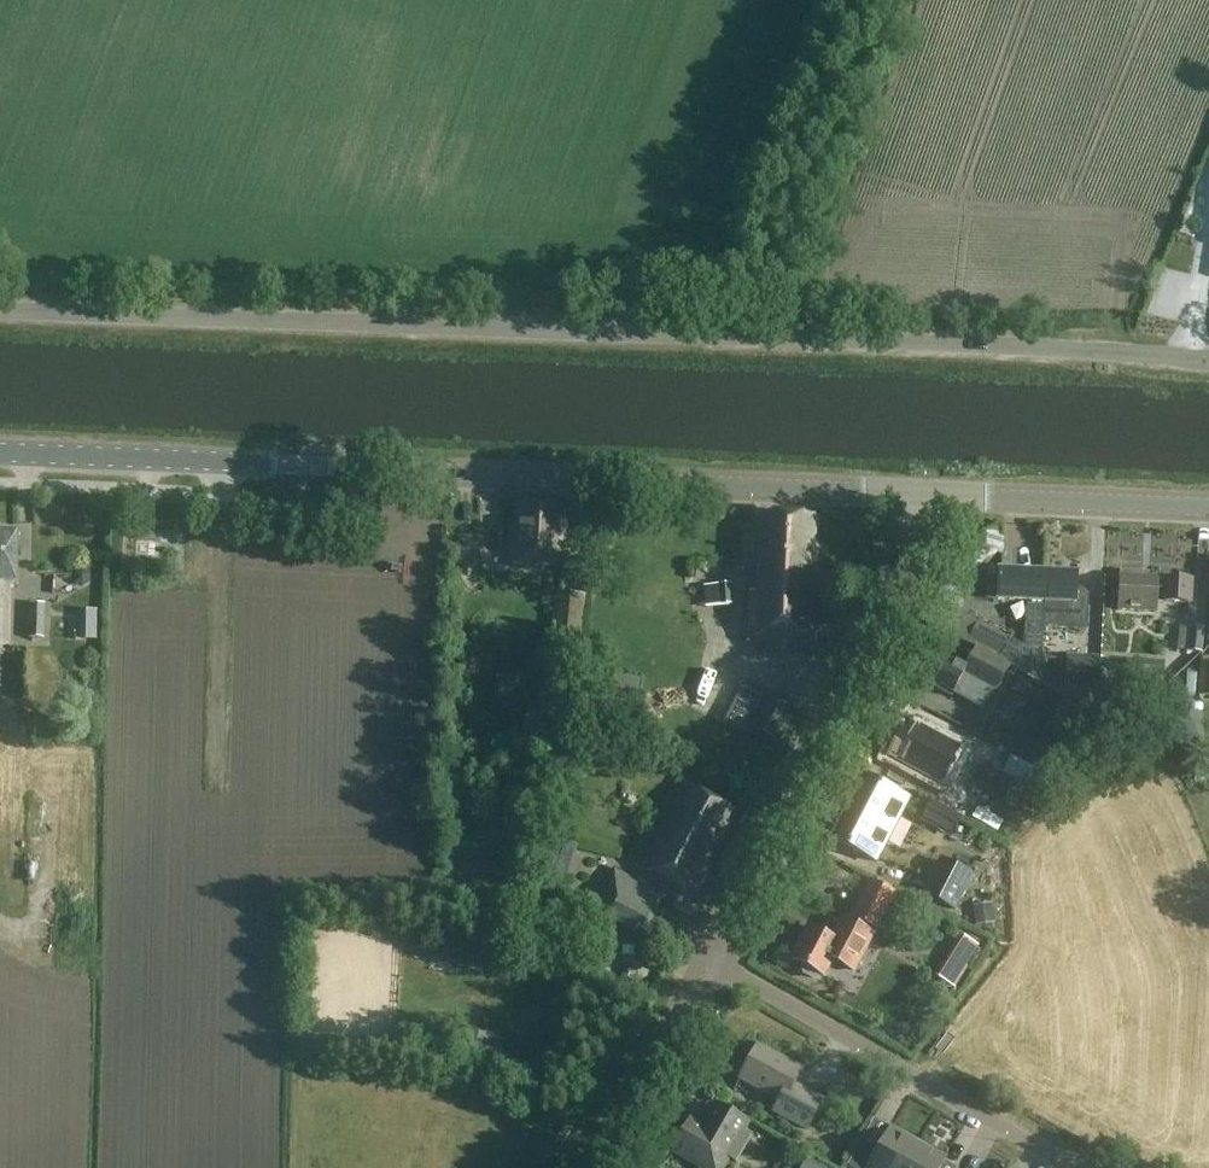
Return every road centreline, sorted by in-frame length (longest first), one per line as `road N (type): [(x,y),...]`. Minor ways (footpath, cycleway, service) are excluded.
road 1 (unclassified): [(1208,358),(0,307)]
road 2 (tertiary): [(925,495),(0,454)]
road 3 (unclassified): [(925,495),(921,560),(710,967)]
road 4 (residential): [(710,967),(762,1003),(1073,1167)]
road 5 (tertiary): [(1208,506),(925,495)]
road 6 (unclassified): [(710,967),(600,1167)]

